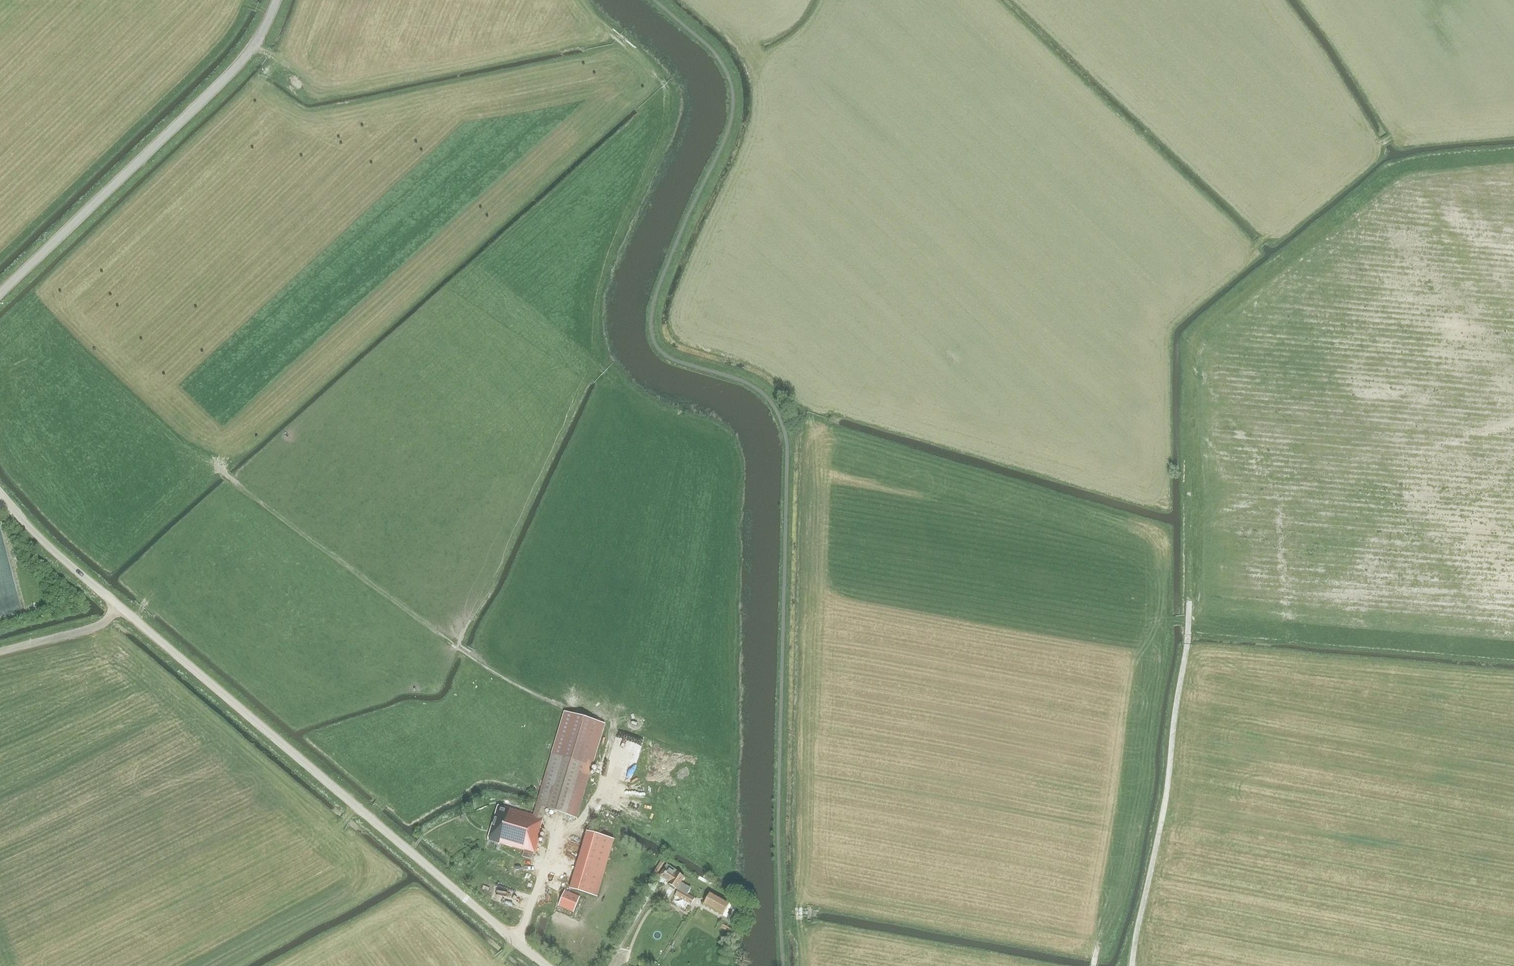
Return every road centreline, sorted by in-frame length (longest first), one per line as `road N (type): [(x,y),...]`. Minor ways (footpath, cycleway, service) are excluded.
road 1 (tertiary): [(548,965),(57,554),(0,494)]
road 2 (tertiary): [(0,294),(229,75),(277,0)]

